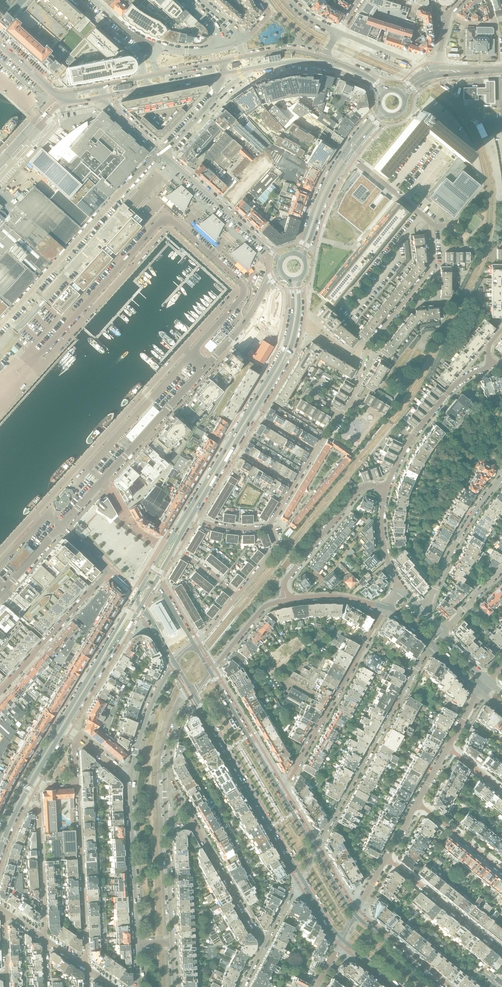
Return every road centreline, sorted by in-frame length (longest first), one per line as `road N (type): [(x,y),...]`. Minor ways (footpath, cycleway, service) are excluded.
road 1 (unclassified): [(207,365),(192,353),(243,289),(169,218),(41,354)]
road 2 (residential): [(341,415),(371,346),(435,263),(431,223),(350,157)]
road 3 (residential): [(431,644),(314,852)]
road 4 (residential): [(0,692),(109,571),(61,526)]
road 5 (unclassified): [(0,328),(152,158)]
road 6 (residential): [(282,794),(383,609)]
road 7 (tertiary): [(195,696),(300,876)]
road 8 (residential): [(131,781),(140,986)]
road 9 (residential): [(76,782),(87,968)]
road 10 (residential): [(385,491),(411,439),(453,387),(492,366)]
road 11 (residential): [(287,601),(286,580),(357,493),(366,486),(385,491)]
road 12 (unclassified): [(161,152),(281,261)]
road 13 (residential): [(173,986),(165,825)]
road 14 (residential): [(423,613),(457,539),(501,477)]
road 15 (residential): [(104,481),(207,365)]
road 16 (secondary): [(137,597),(60,725)]
road 17 (residential): [(501,951),(386,858)]
road 18 (residential): [(23,799),(38,810),(44,938)]
road 19 (secondary): [(254,415),(290,351),(297,279)]
road 20 (secondary): [(65,728),(140,606)]
road 21 (secondary): [(290,279),(284,349),(248,412)]
road 22 (tertiary): [(282,794),(210,672)]
road 23 (residential): [(192,821),(266,941)]
road 24 (residential): [(175,663),(146,719),(131,781)]
road 25 (secondary): [(60,725),(0,835)]

